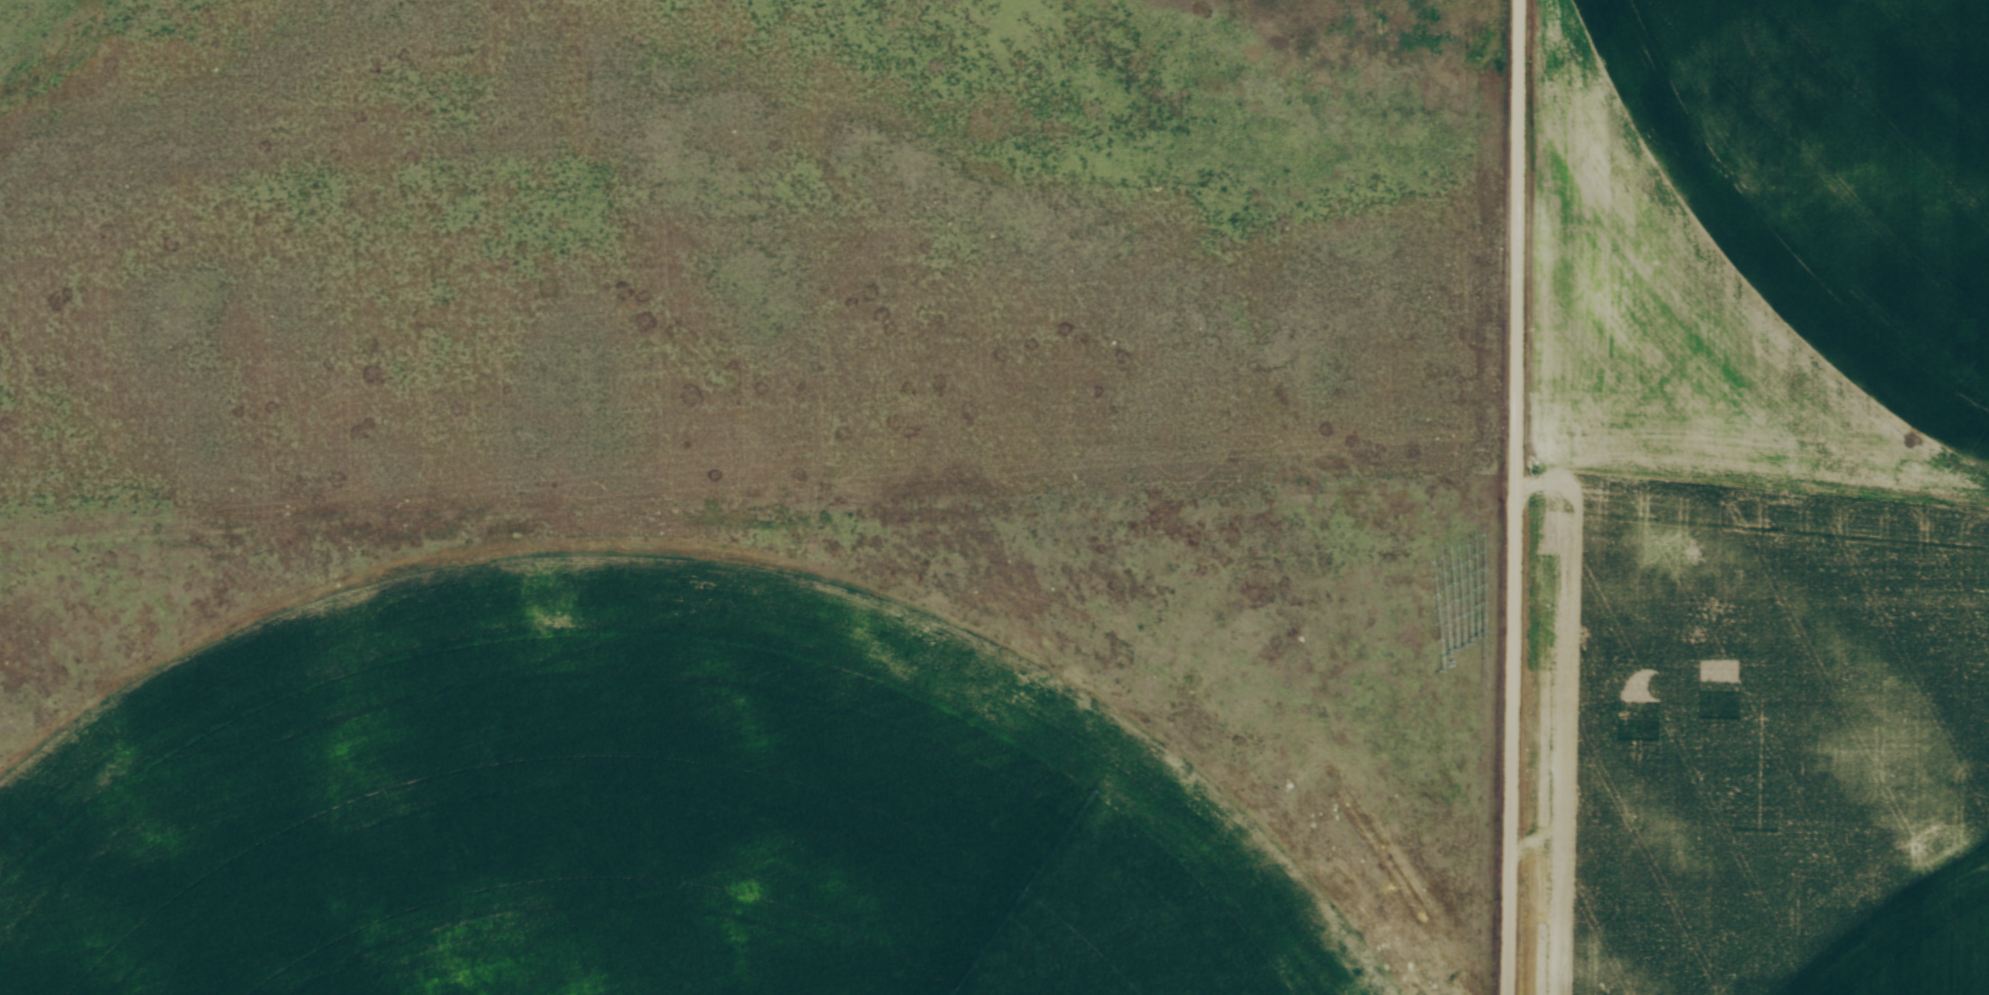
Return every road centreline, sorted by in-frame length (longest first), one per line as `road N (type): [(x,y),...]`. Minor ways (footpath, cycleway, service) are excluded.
road 1 (tertiary): [(1517,0),(1507,994)]

